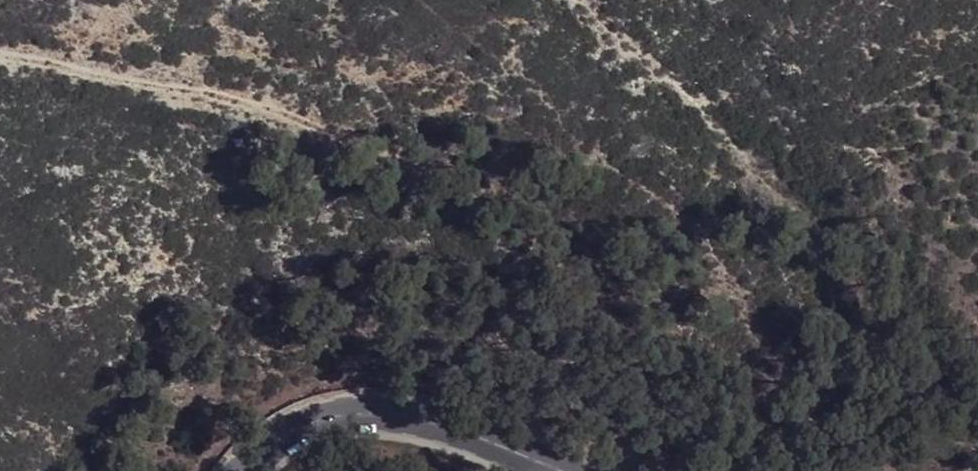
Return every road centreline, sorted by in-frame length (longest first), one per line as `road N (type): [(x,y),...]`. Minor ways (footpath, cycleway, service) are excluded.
road 1 (track): [(977,431),(885,470),(821,460),(699,382),(588,285),(463,195),(344,141),(215,100),(0,63)]
road 2 (primary): [(222,470),(317,409),(393,410),(561,470)]

